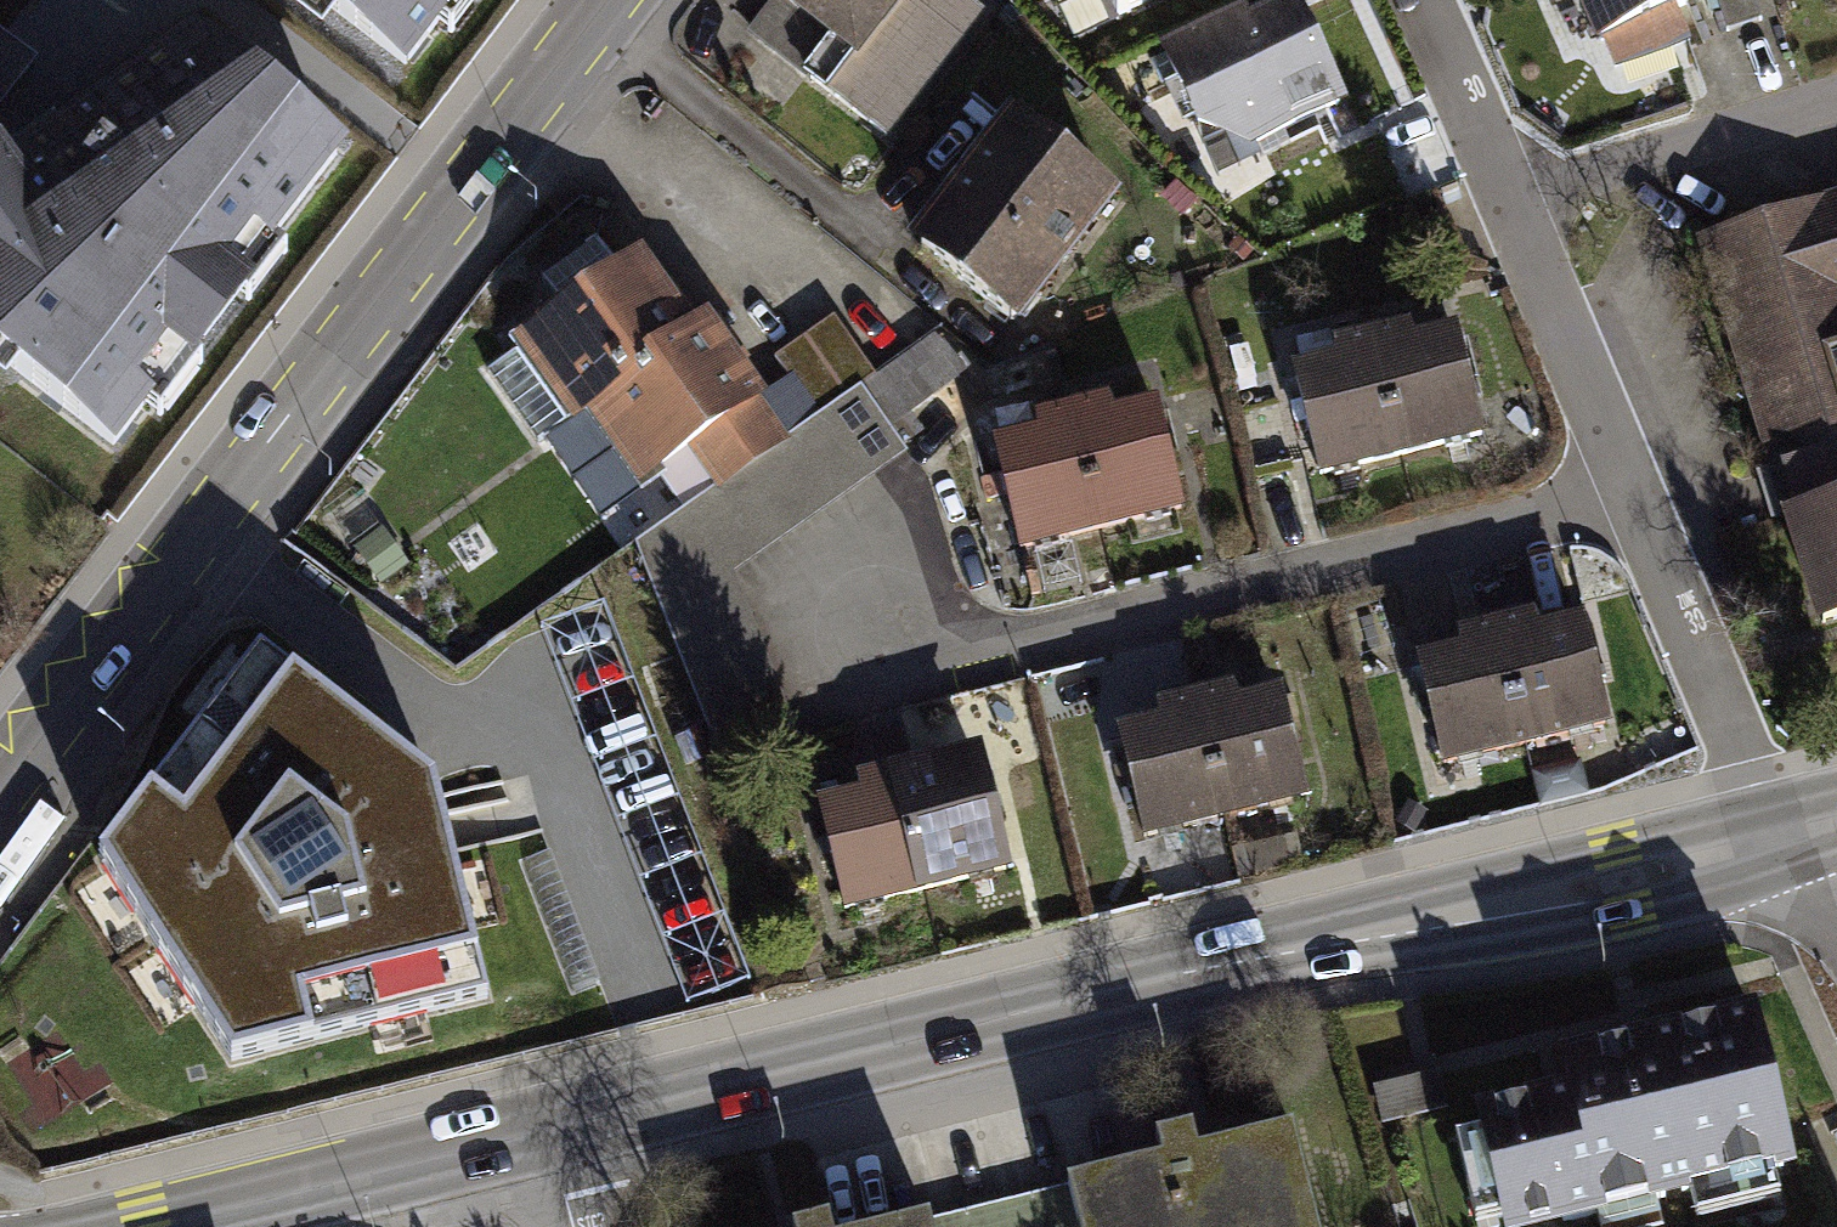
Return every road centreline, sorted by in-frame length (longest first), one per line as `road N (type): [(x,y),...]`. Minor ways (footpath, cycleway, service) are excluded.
road 1 (secondary): [(1774,834),(533,1130)]
road 2 (tertiary): [(605,0),(0,789)]
road 3 (residential): [(1522,208),(1643,462),(1774,834)]
road 4 (secondary): [(533,1130),(150,1226)]
road 5 (residential): [(1836,106),(1522,208)]
road 6 (residential): [(1423,0),(1522,208)]

